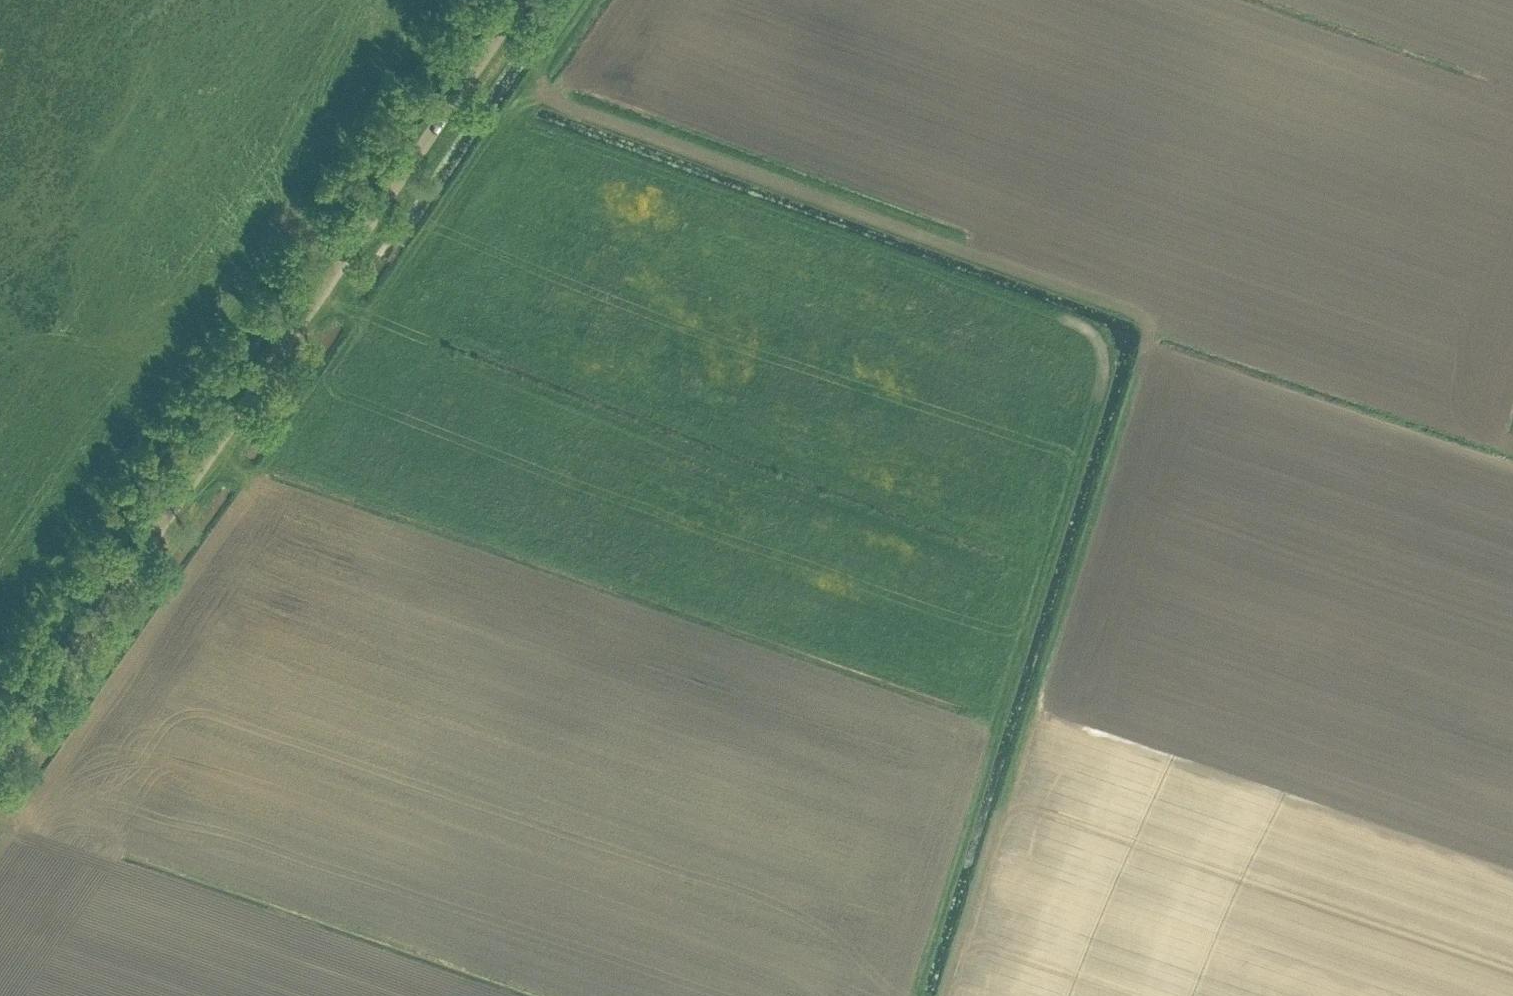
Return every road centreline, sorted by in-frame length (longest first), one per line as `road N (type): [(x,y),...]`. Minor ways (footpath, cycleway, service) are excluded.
road 1 (unclassified): [(0,758),(521,0)]

